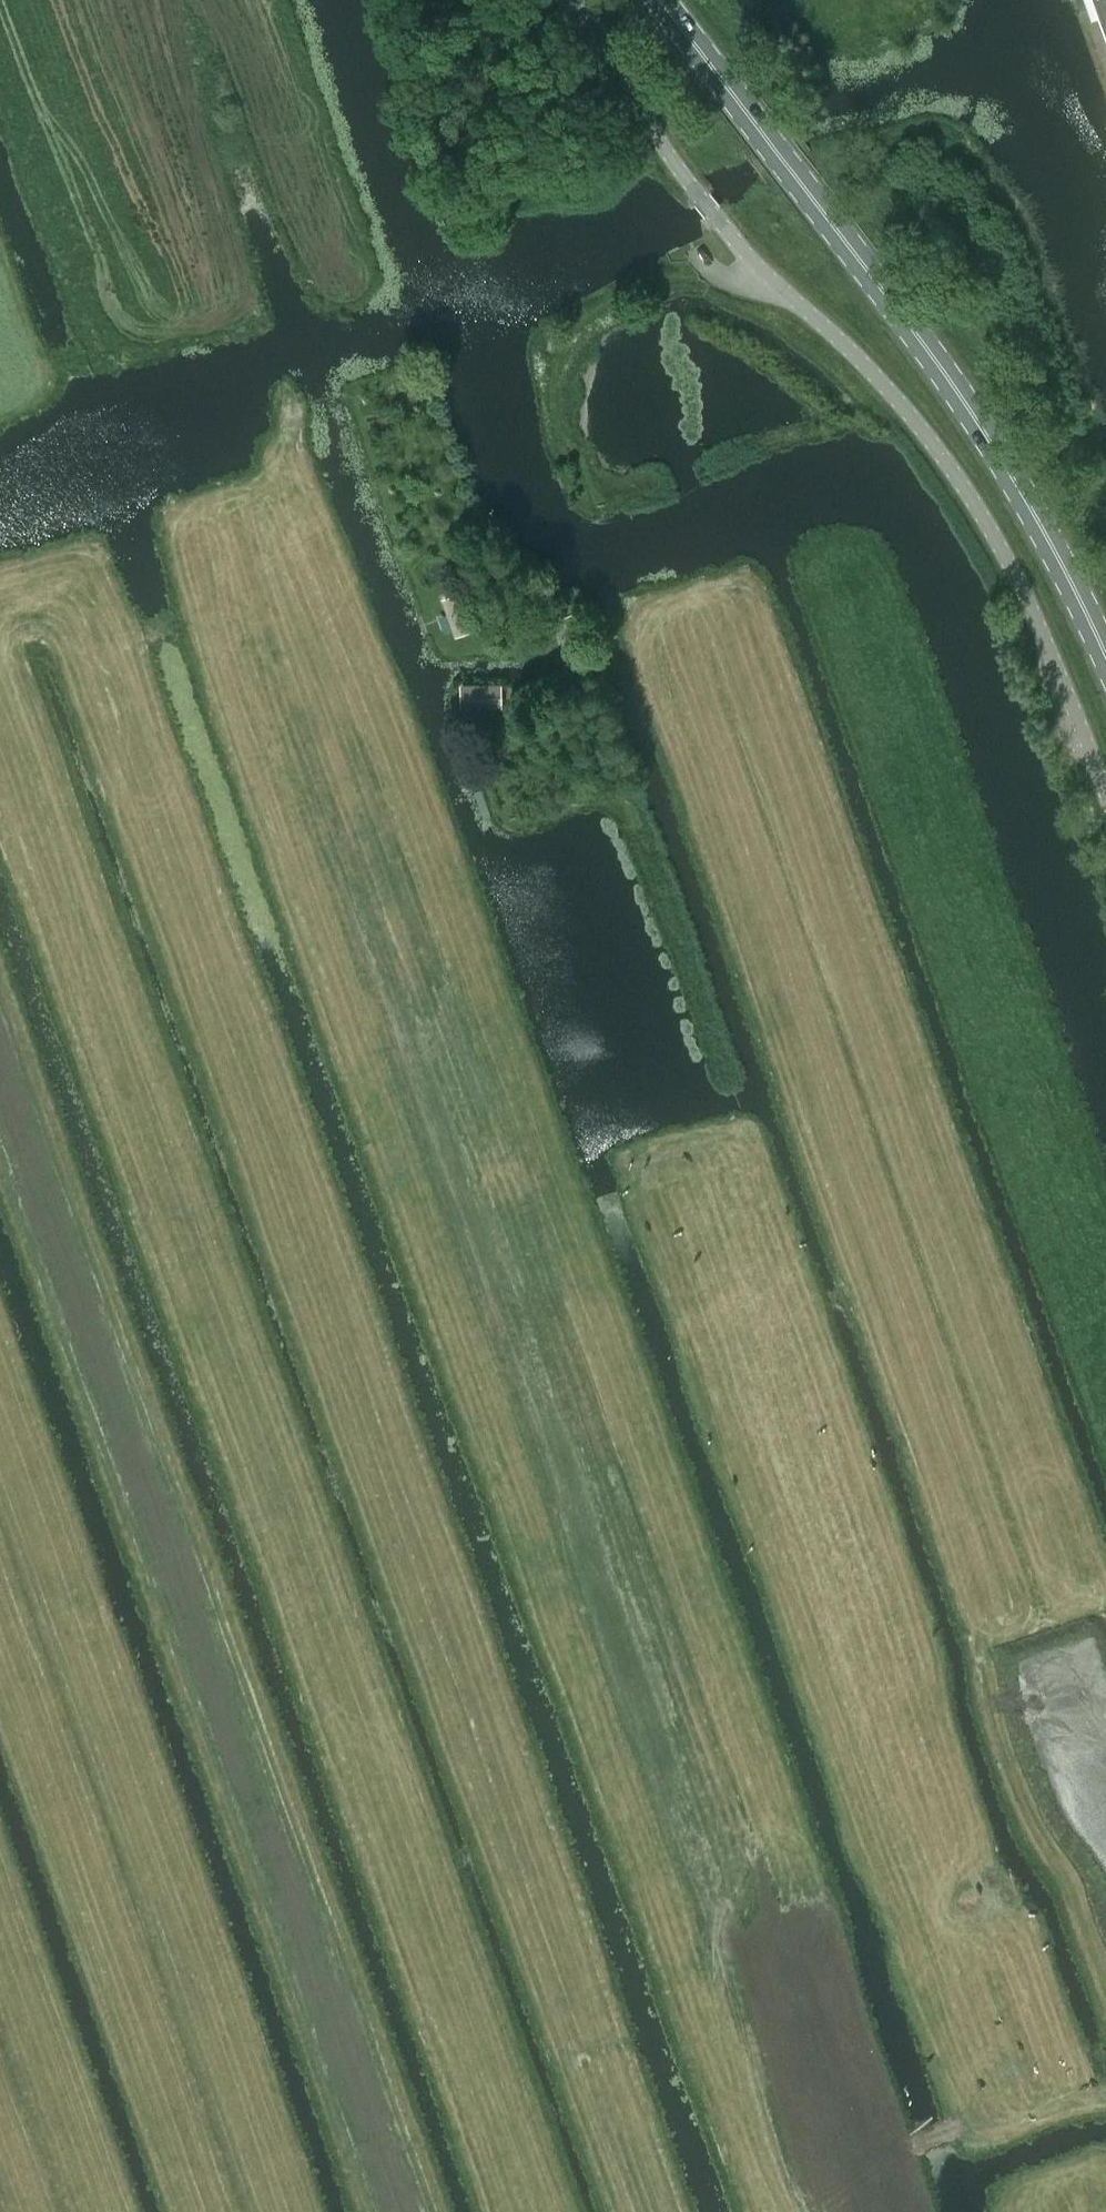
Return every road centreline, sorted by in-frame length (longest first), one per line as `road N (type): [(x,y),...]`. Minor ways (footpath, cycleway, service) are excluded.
road 1 (unclassified): [(1105,795),(1026,596),(973,499),(884,386),(723,226),(683,174),(633,68),(585,0)]
road 2 (primary): [(1105,650),(1033,500),(967,399),(660,0)]

